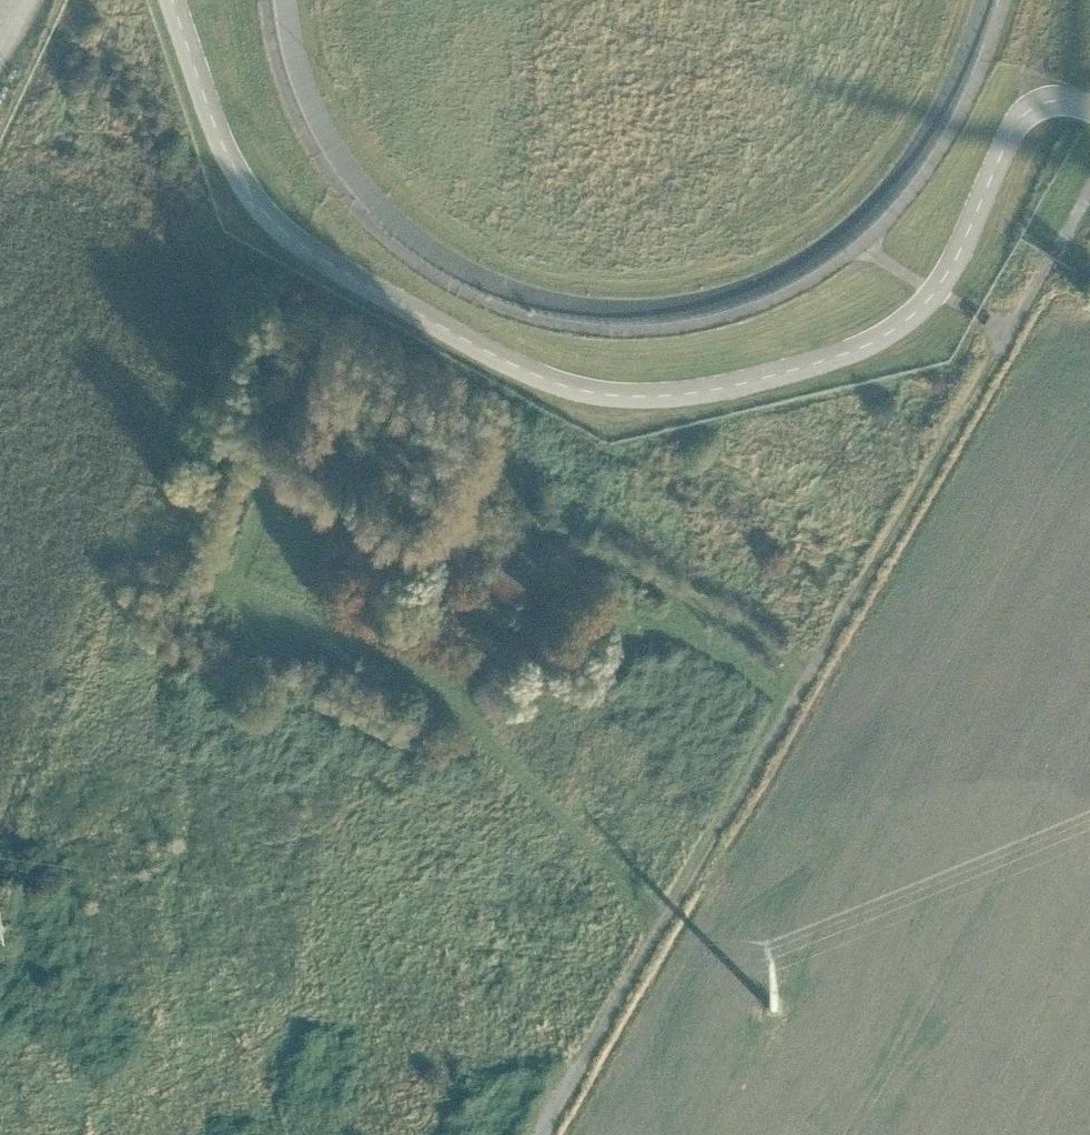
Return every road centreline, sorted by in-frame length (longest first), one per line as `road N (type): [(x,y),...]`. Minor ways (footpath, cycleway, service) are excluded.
road 1 (track): [(546,523),(815,667)]

